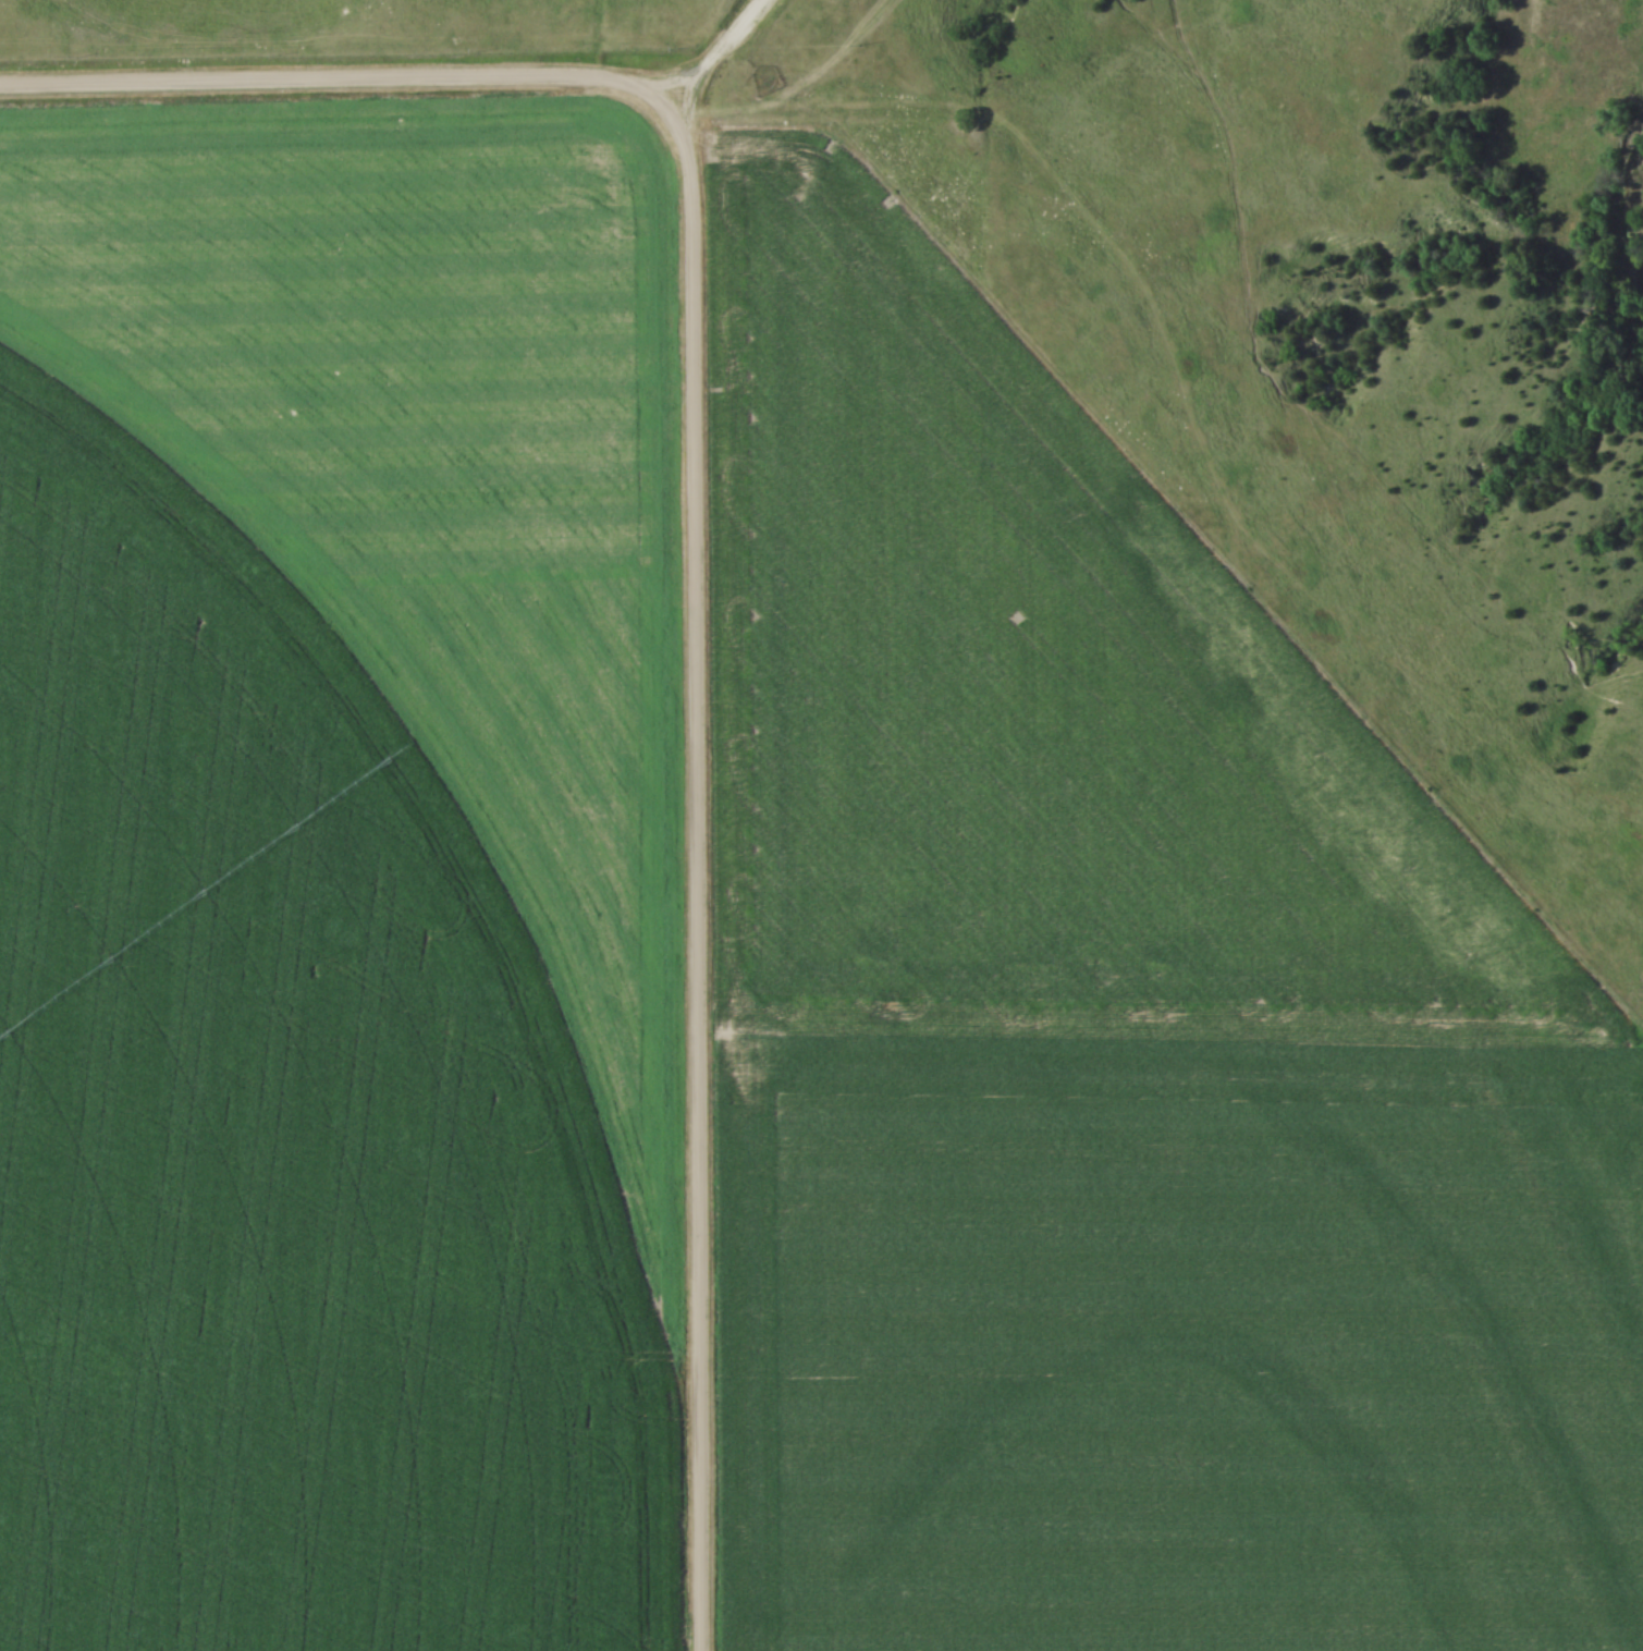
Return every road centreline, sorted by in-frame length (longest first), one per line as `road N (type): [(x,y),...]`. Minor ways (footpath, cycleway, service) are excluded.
road 1 (residential): [(761,0),(670,112),(685,143),(692,213),(701,1650)]
road 2 (residential): [(0,88),(585,77),(638,85),(670,112)]

